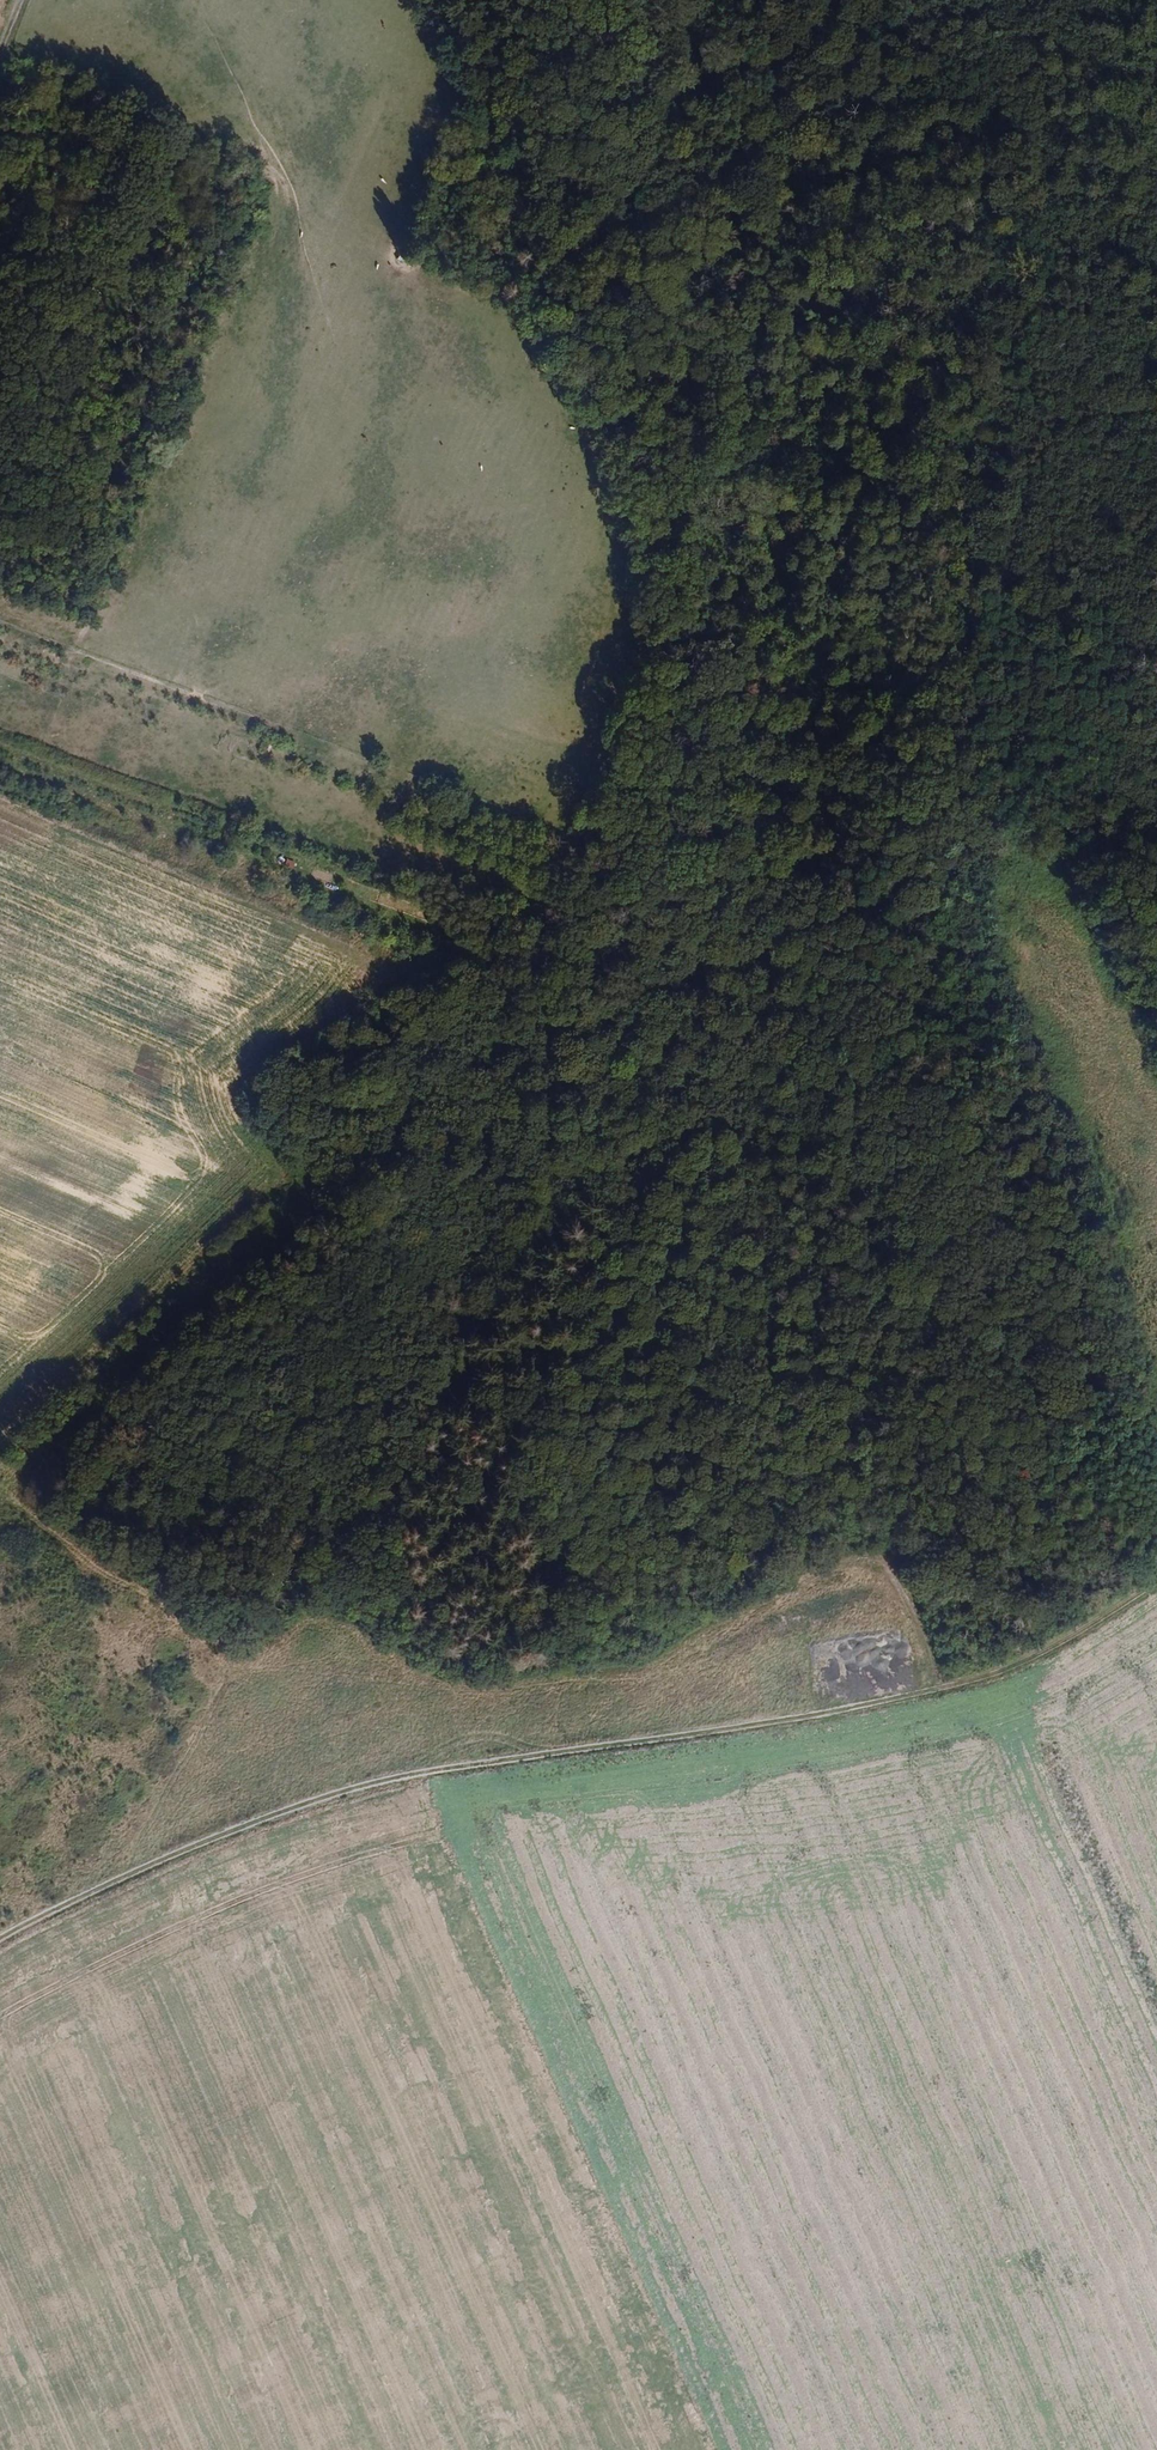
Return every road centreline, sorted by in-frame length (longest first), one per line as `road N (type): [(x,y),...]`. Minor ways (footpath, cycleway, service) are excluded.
road 1 (track): [(1156,852),(988,847),(959,810),(911,786),(714,740),(694,495),(535,210),(526,128),(425,0)]
road 2 (track): [(0,1940),(93,1893),(352,1790),(784,1724),(1000,1670),(1083,1629),(1156,1579)]

